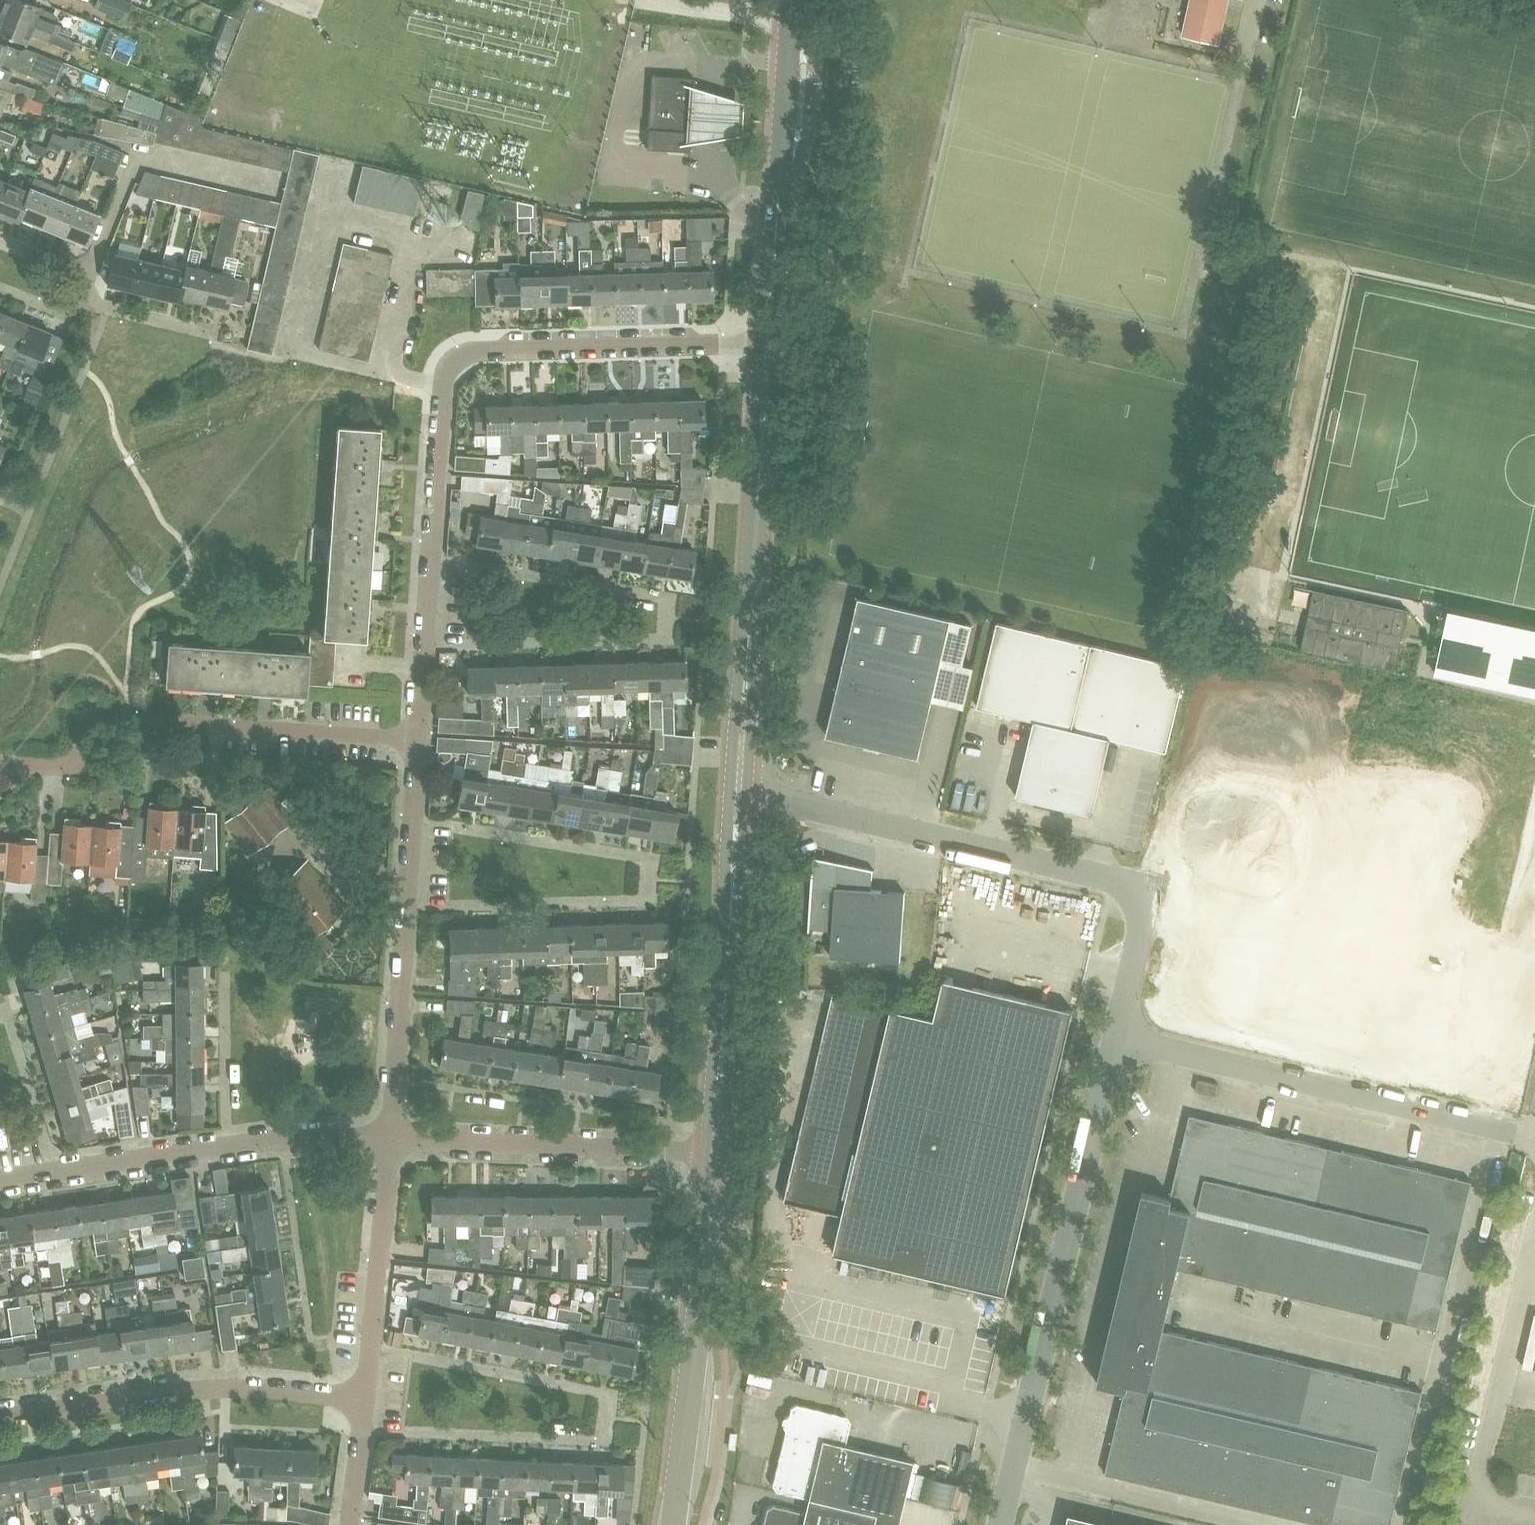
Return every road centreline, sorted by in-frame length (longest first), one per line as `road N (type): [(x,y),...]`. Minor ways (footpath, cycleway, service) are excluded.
road 1 (residential): [(417,741),(441,387),(453,365),(484,351),(777,345)]
road 2 (unclassified): [(1115,1039),(1144,892),(746,791)]
road 3 (unclassified): [(1001,1524),(1115,1039)]
road 4 (residential): [(0,764),(87,769),(91,718),(417,741)]
road 5 (tertiary): [(746,791),(777,345)]
road 6 (unclassified): [(1534,1138),(1115,1039)]
road 7 (residential): [(392,1137),(417,741)]
road 8 (residential): [(392,1137),(291,1138),(0,1179)]
road 9 (tertiary): [(674,1524),(716,1156)]
road 10 (residential): [(0,1420),(190,1392),(368,1399)]
road 11 (tertiary): [(716,1156),(746,791)]
road 12 (tertiary): [(777,345),(792,0)]
road 13 (residential): [(716,1156),(392,1137)]
road 14 (residential): [(368,1399),(392,1137)]
road 15 (residential): [(0,242),(84,275),(76,297),(213,332)]
road 16 (residential): [(351,1524),(368,1399)]

